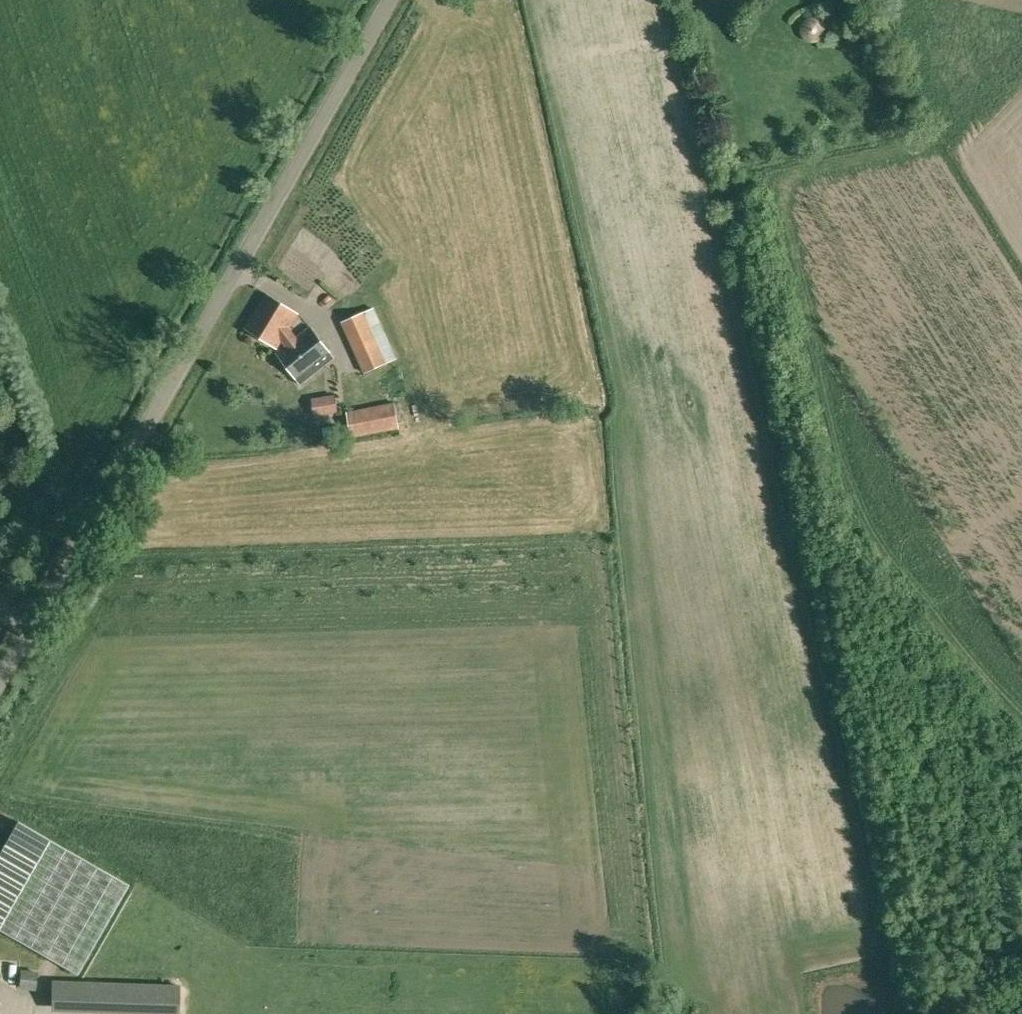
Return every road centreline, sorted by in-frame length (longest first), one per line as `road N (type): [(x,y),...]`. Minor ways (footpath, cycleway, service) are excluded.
road 1 (unclassified): [(0,685),(386,0)]

